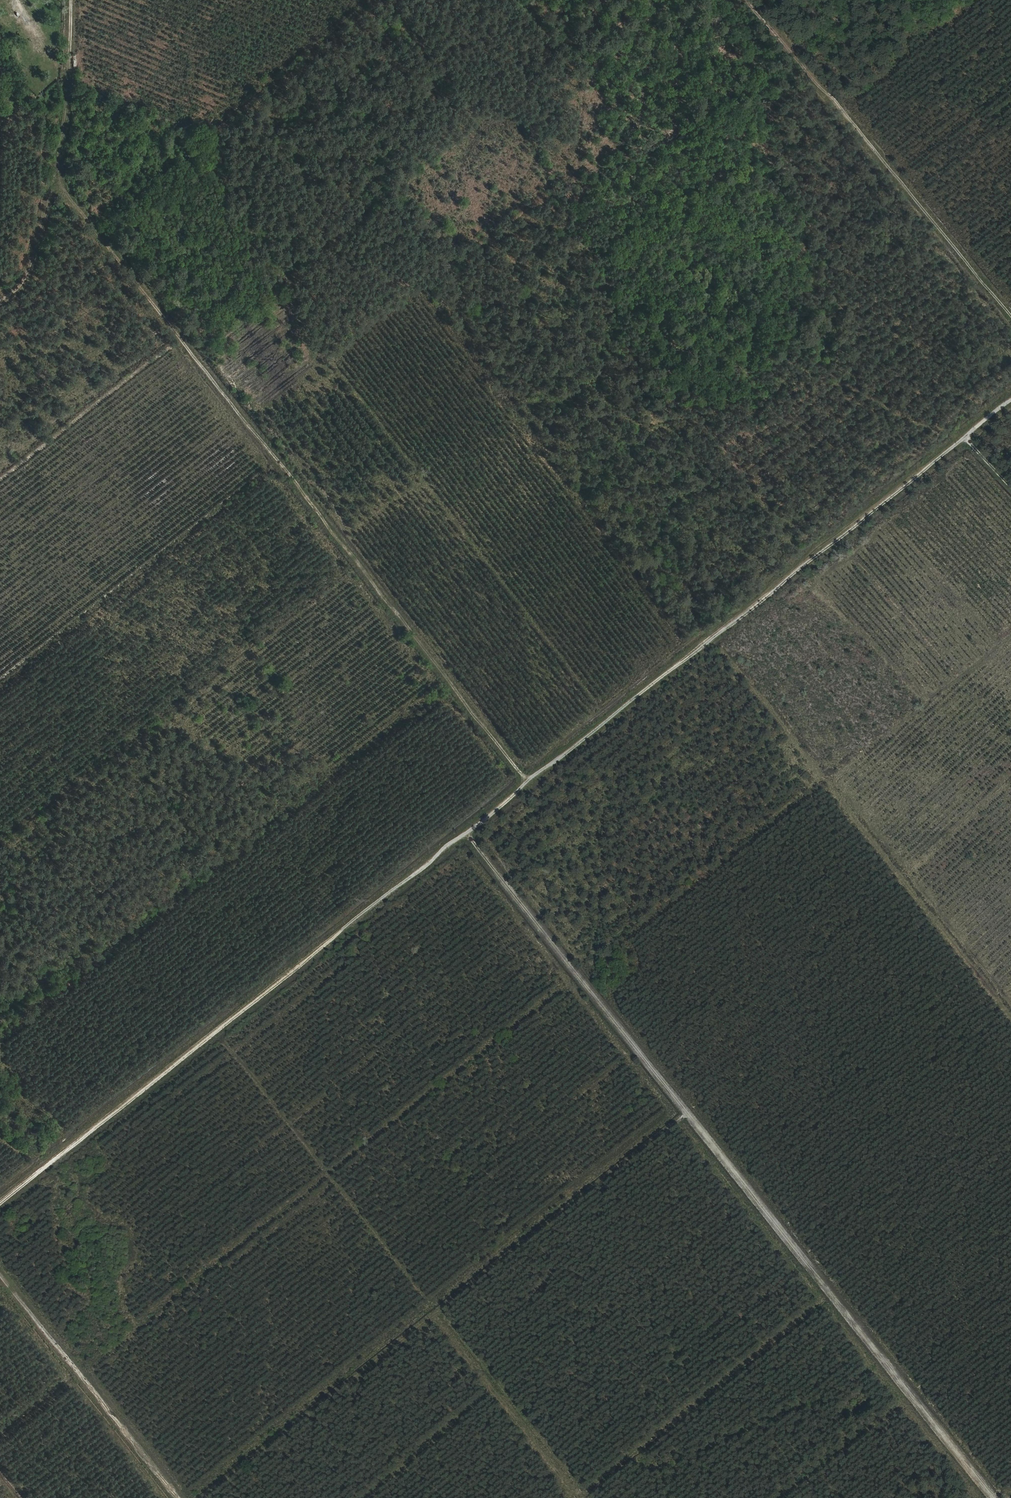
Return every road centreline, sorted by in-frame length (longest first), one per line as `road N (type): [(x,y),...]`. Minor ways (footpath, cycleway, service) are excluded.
road 1 (track): [(0,1196),(1010,400)]
road 2 (track): [(55,173),(530,779)]
road 3 (track): [(689,1115),(203,1497)]
road 4 (track): [(1010,313),(749,0)]
road 5 (track): [(689,1115),(464,831)]
road 6 (track): [(0,294),(17,285),(28,264),(61,152),(70,0)]

